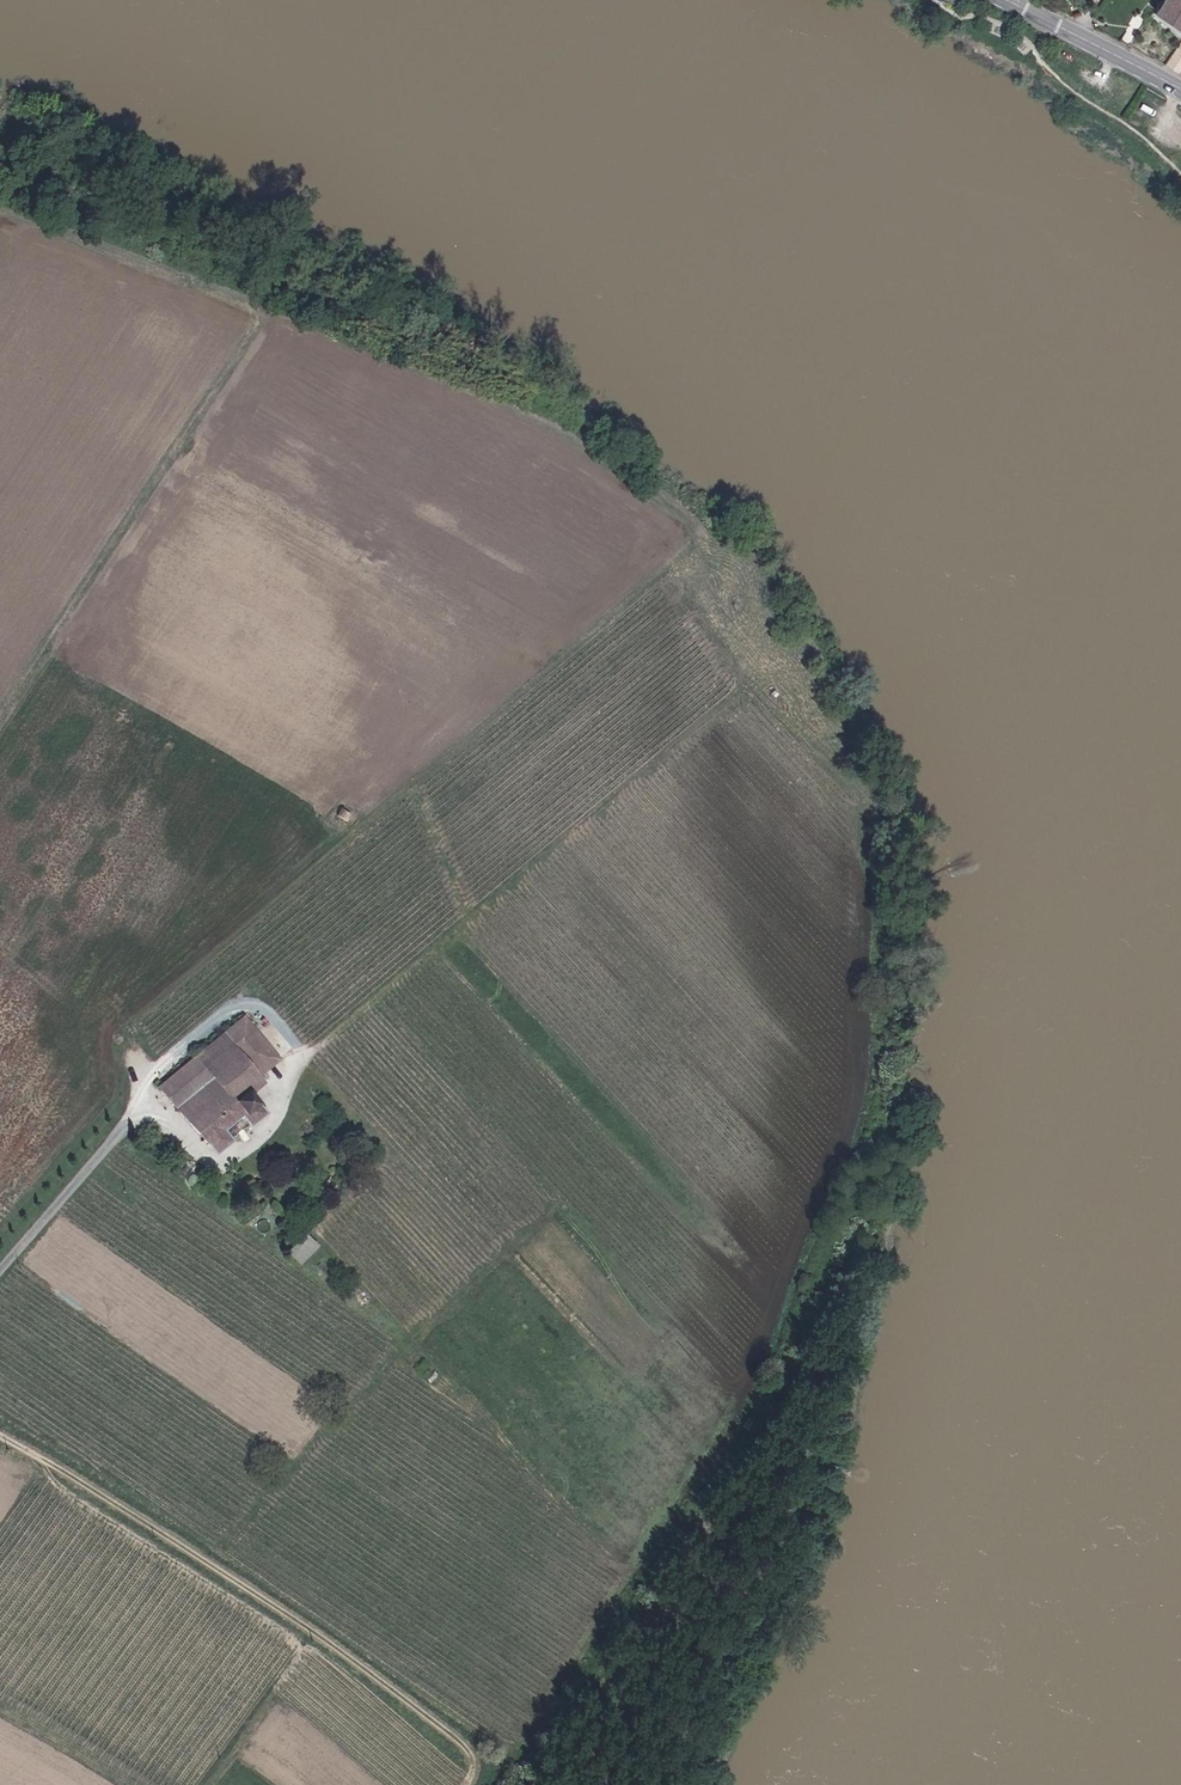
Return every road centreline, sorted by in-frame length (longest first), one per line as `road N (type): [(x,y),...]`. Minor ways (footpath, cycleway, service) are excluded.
road 1 (primary): [(1014,0),(1180,89)]

